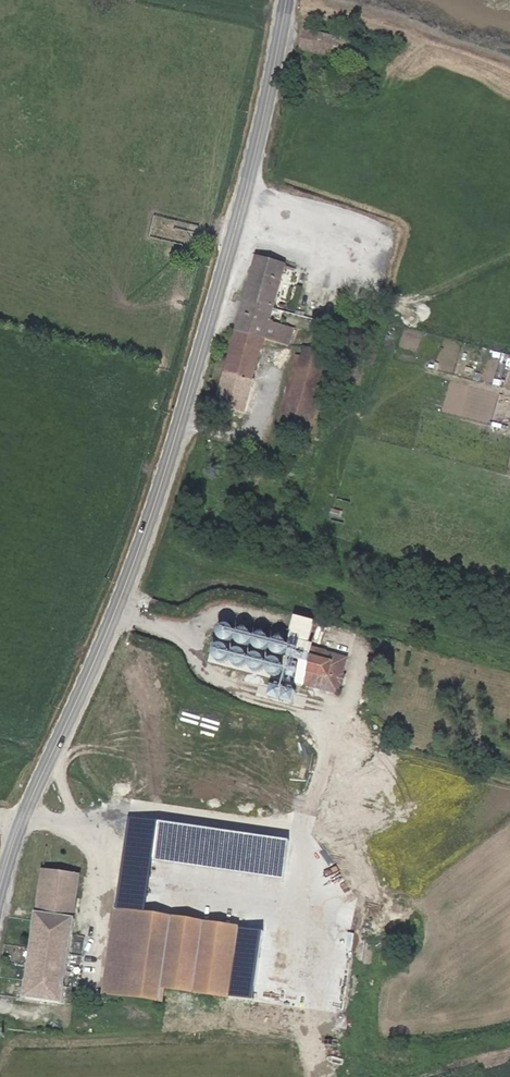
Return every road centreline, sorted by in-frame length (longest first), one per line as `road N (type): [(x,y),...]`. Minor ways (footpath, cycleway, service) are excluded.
road 1 (tertiary): [(0,909),(23,822),(95,668),(169,474),(258,162),(288,0)]

